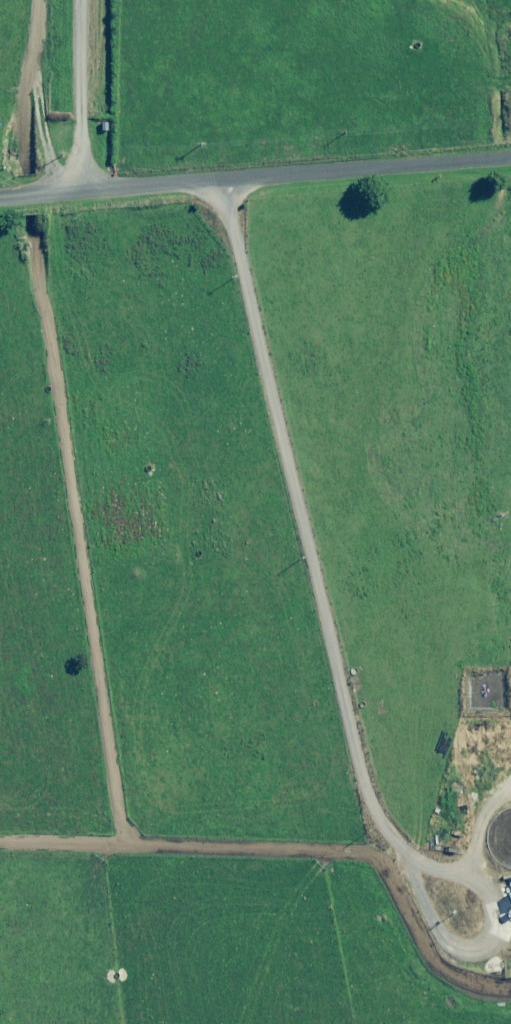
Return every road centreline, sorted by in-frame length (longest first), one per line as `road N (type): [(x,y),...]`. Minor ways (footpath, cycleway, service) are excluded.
road 1 (track): [(394,851),(229,178)]
road 2 (unclassified): [(0,199),(510,155)]
road 3 (track): [(0,844),(206,858),(394,851)]
road 4 (track): [(87,191),(80,0)]
road 5 (track): [(510,983),(425,931),(394,851)]

